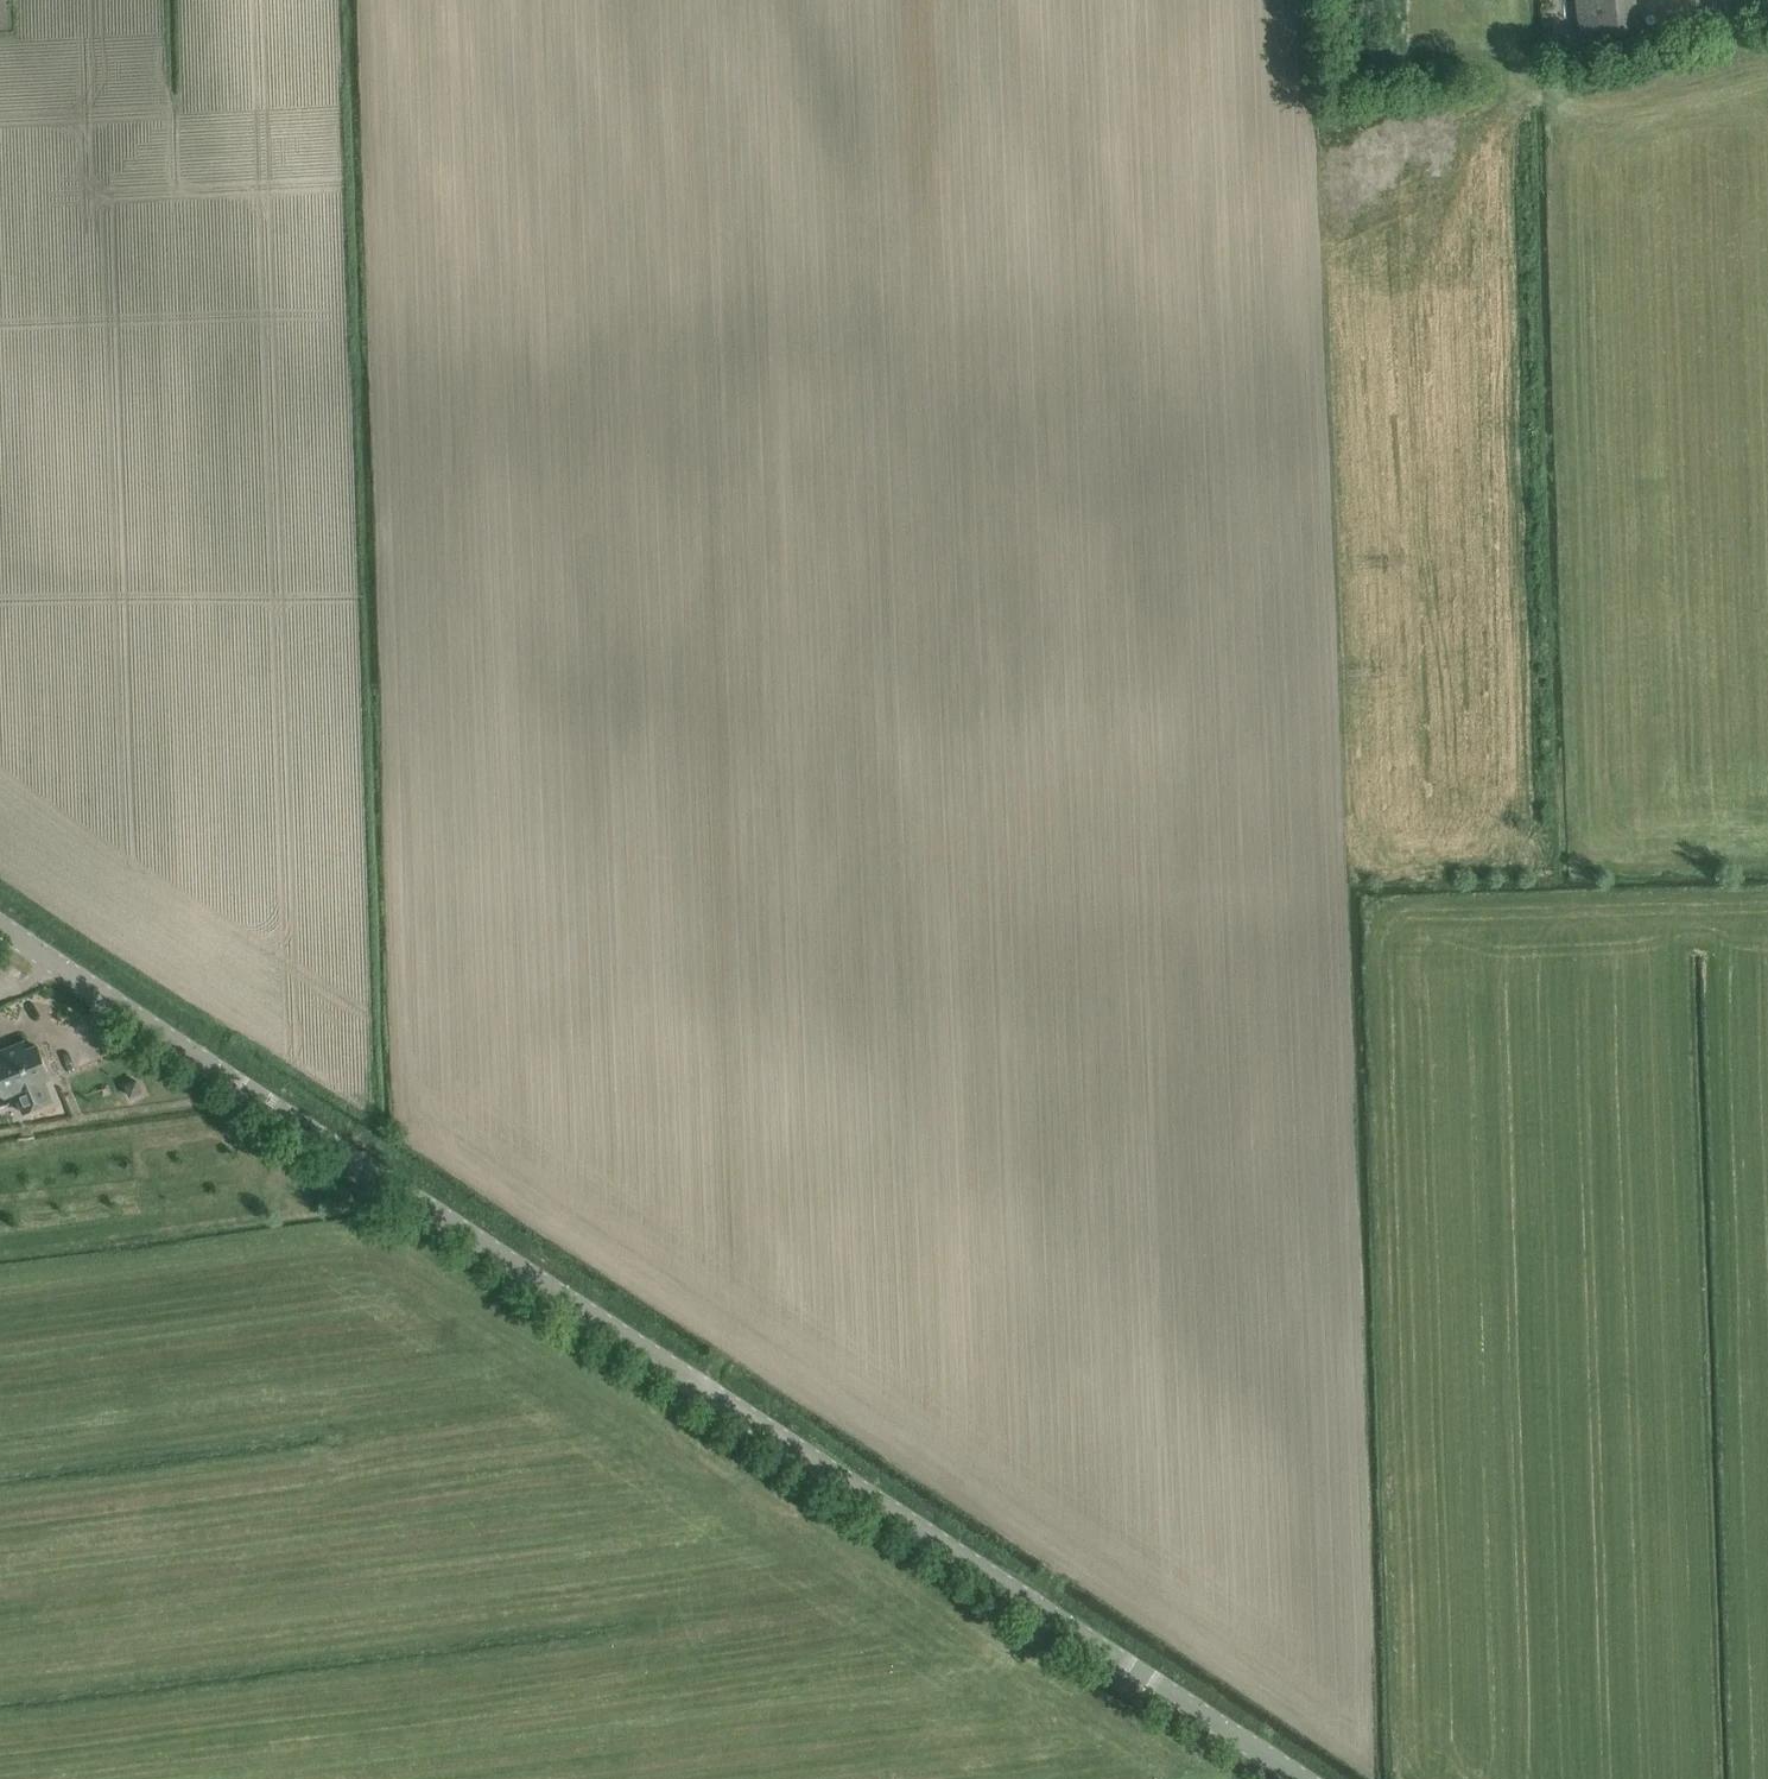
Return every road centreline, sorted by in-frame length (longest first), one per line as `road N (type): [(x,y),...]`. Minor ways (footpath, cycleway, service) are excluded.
road 1 (unclassified): [(1326,1778),(0,925)]

